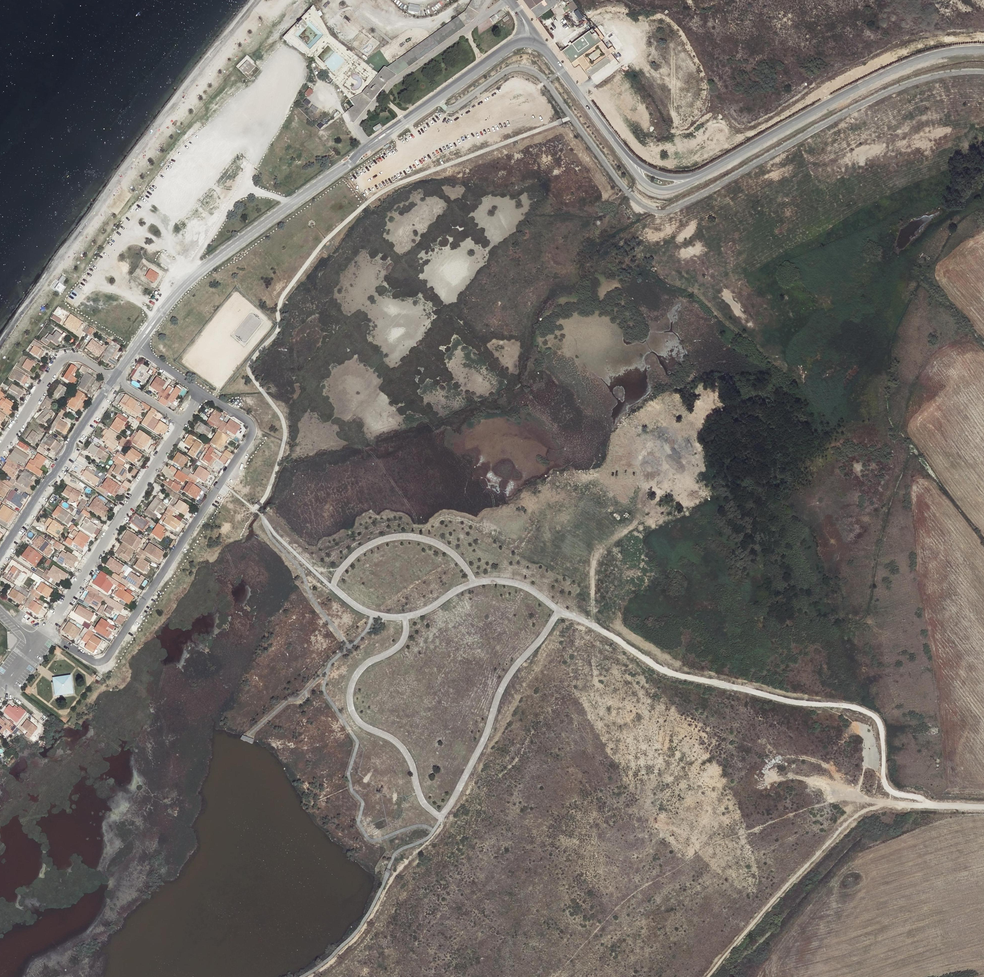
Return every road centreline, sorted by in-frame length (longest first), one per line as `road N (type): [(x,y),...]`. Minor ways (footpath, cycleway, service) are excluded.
road 1 (track): [(404,618),(397,645),(358,672),(351,707),(359,723),(405,751),(418,789),(443,823),(392,879),(360,934),(308,976)]
road 2 (residential): [(73,650),(106,660),(251,436),(248,420),(203,392)]
road 3 (tertiary): [(700,174),(901,67),(983,49)]
road 4 (tertiary): [(368,146),(200,271),(139,345)]
road 5 (track): [(699,976),(820,848),(859,813),(886,802)]
road 6 (track): [(442,819),(503,685),(563,608)]
road 7 (residential): [(57,616),(183,423)]
road 8 (tertiary): [(115,378),(0,554)]
road 9 (residential): [(0,455),(63,360),(79,357),(115,378)]
road 10 (tertiary): [(523,40),(405,120)]
road 11 (tertiary): [(613,138),(537,42)]

